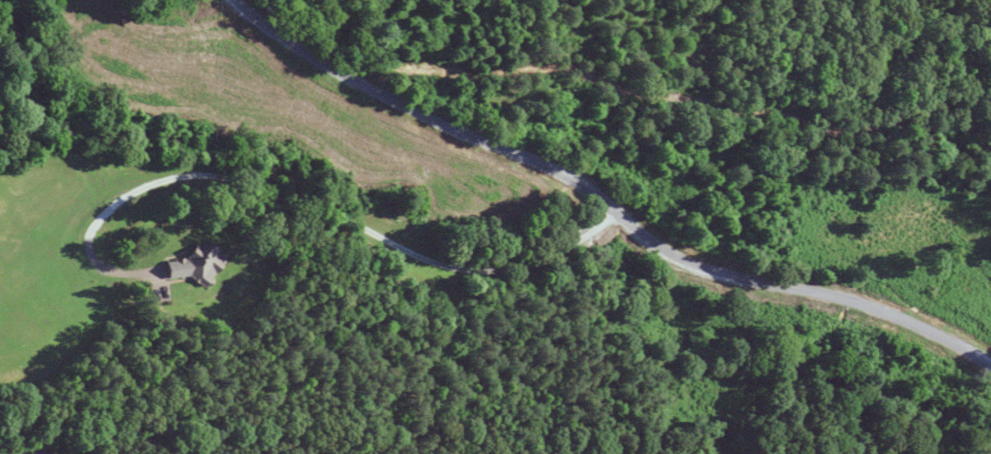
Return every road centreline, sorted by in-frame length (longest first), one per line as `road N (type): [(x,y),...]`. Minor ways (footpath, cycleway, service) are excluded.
road 1 (residential): [(990,360),(957,332),(749,276),(422,109),(238,0)]
road 2 (residential): [(767,0),(854,9),(907,0)]
road 3 (residential): [(422,109),(493,0)]

